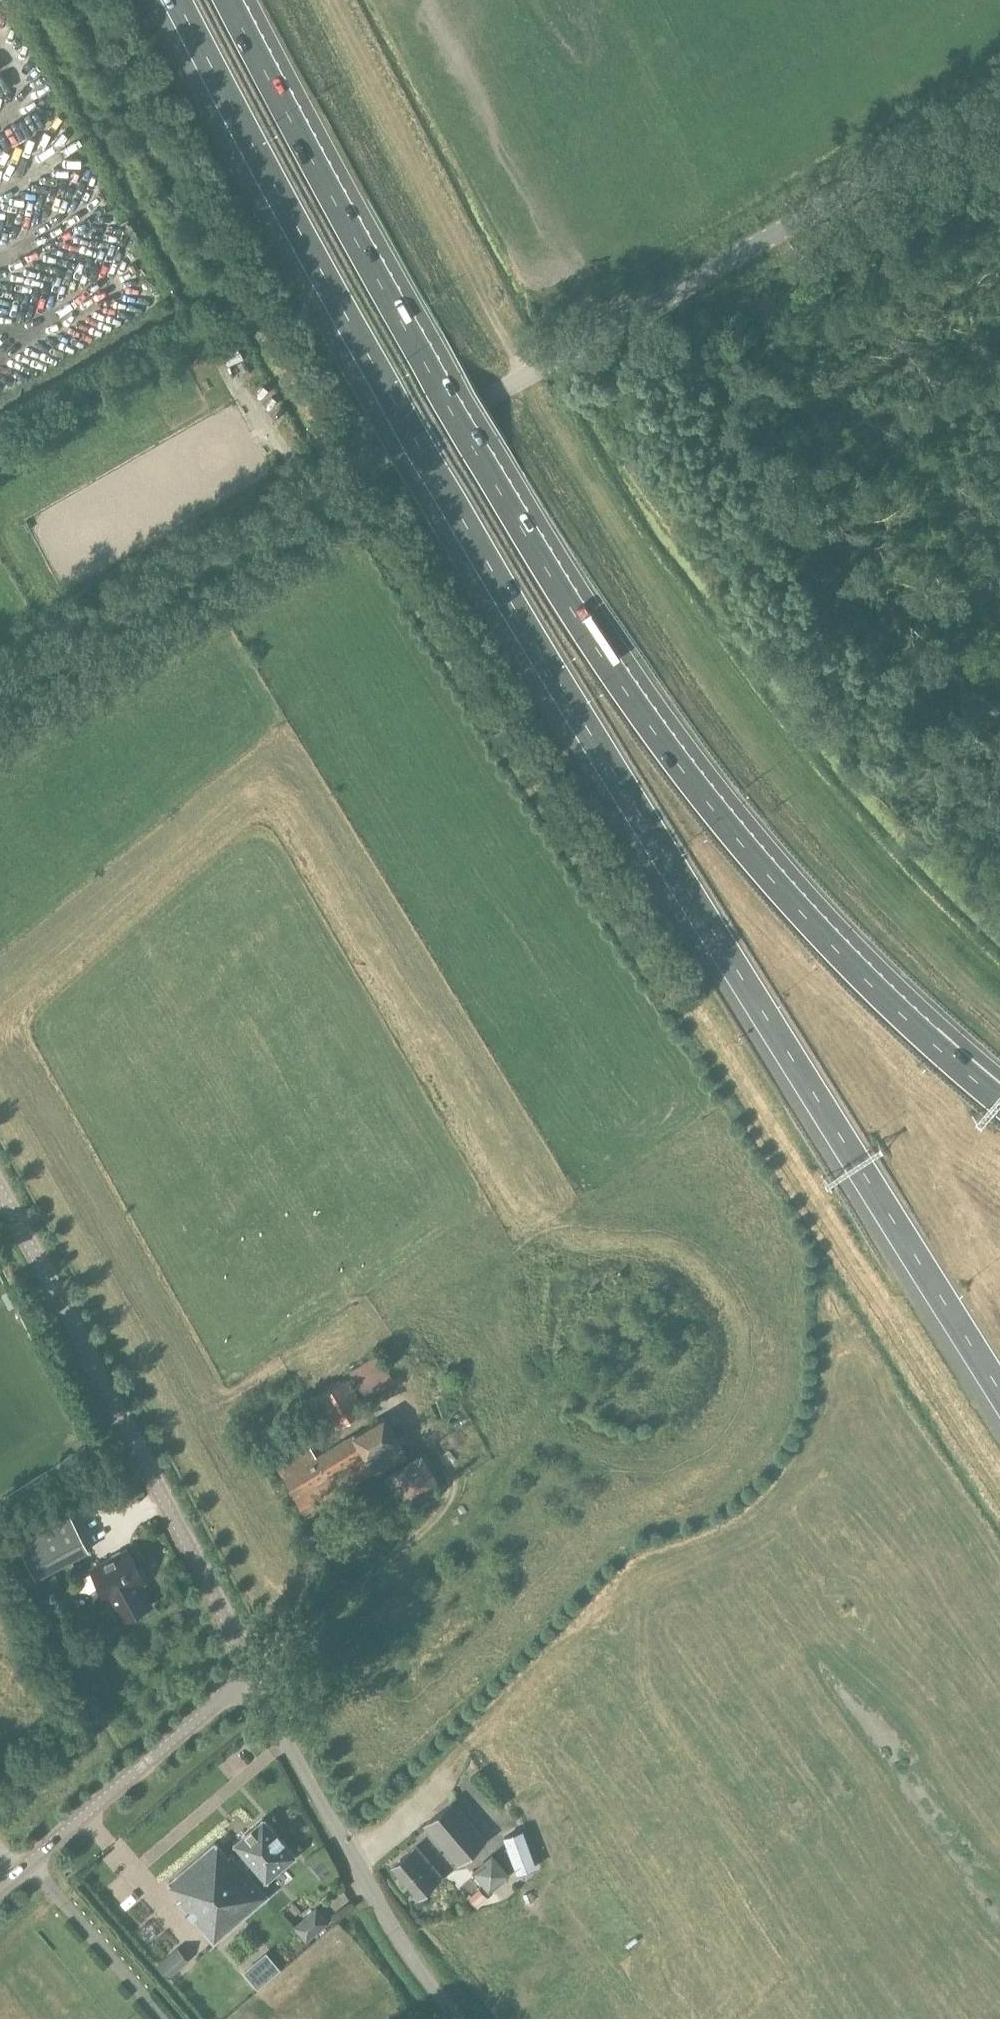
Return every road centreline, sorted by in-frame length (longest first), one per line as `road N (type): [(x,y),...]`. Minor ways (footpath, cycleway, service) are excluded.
road 1 (motorway): [(177,0),(254,153),(519,620),(999,1390)]
road 2 (motorway): [(999,1102),(807,918),(644,718),(475,448),(230,0)]
road 3 (unclassified): [(0,683),(999,104)]
road 4 (unclassified): [(252,1673),(0,1191)]
road 5 (track): [(331,0),(526,377)]
road 6 (unclassified): [(456,2018),(396,1936),(252,1673)]
road 7 (unclassified): [(0,1888),(252,1673)]

